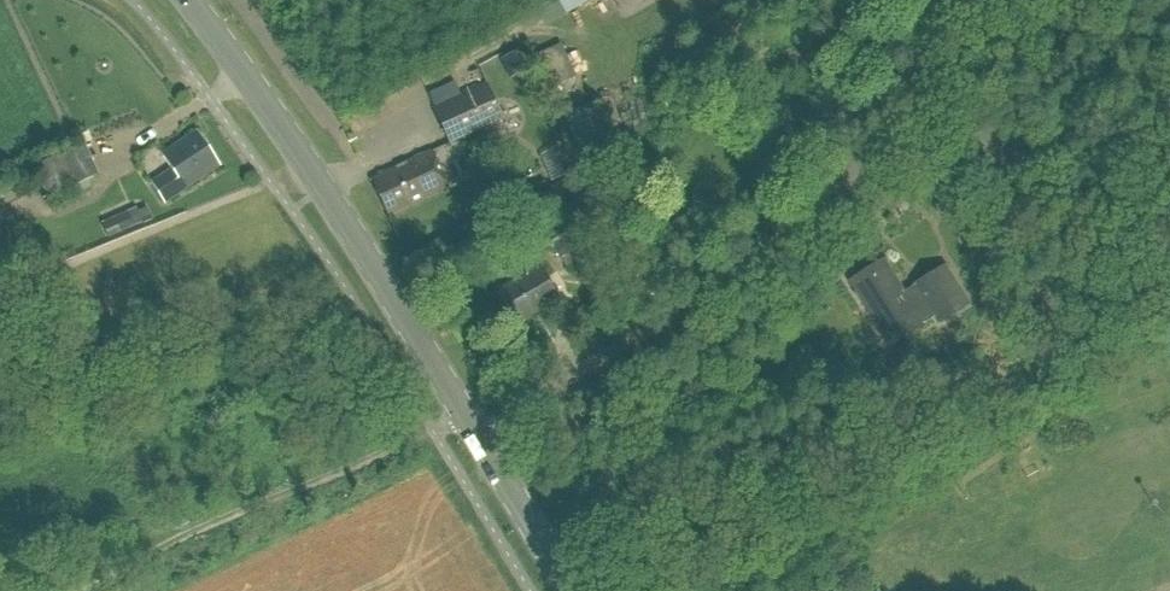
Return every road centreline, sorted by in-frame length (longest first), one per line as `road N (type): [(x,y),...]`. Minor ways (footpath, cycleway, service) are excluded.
road 1 (unclassified): [(476,433),(818,209),(888,118),(951,0)]
road 2 (primary): [(476,433),(248,75),(186,0)]
road 3 (track): [(433,433),(207,524),(78,590)]
road 4 (primary): [(572,590),(476,433)]

